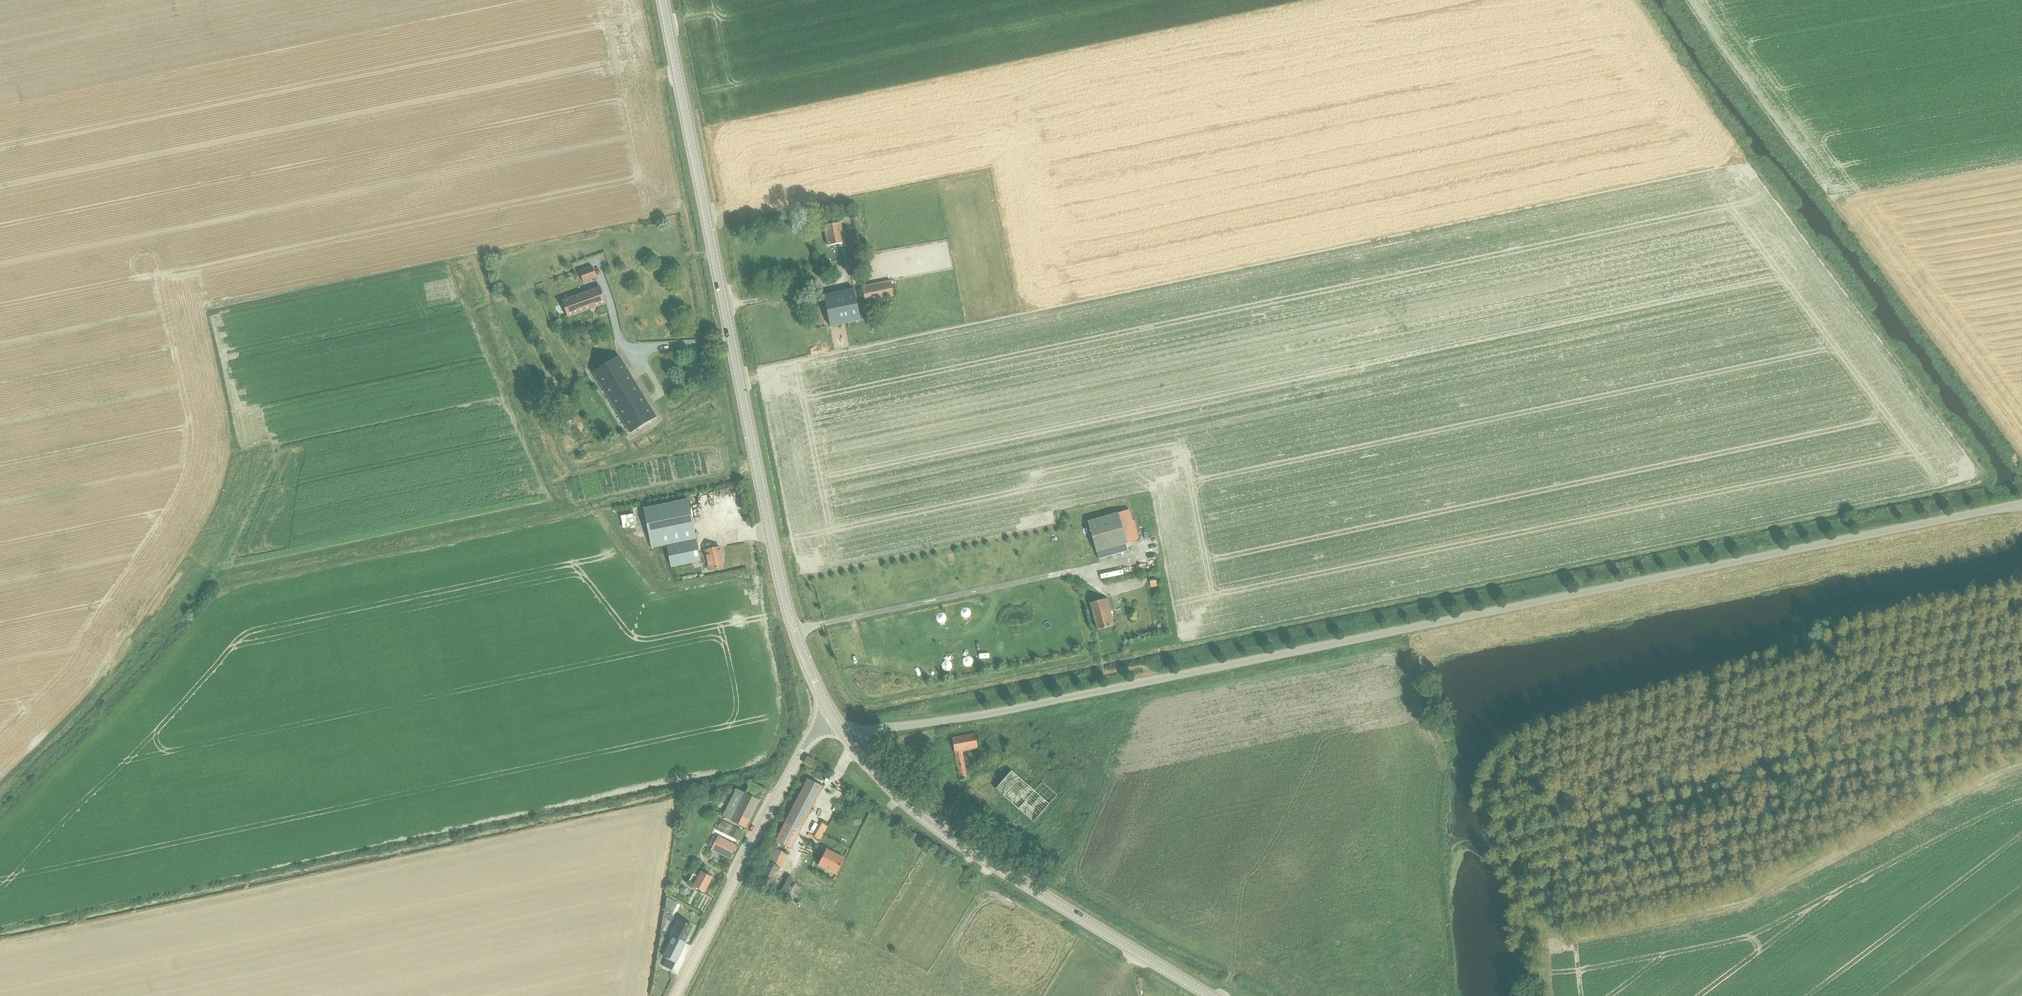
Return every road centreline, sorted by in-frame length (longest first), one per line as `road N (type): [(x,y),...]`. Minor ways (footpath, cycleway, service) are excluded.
road 1 (unclassified): [(848,739),(2021,504)]
road 2 (tertiary): [(834,717),(789,612),(662,0)]
road 3 (tertiary): [(1210,995),(938,830),(848,739)]
road 4 (unclassified): [(675,995),(801,750),(834,717)]

